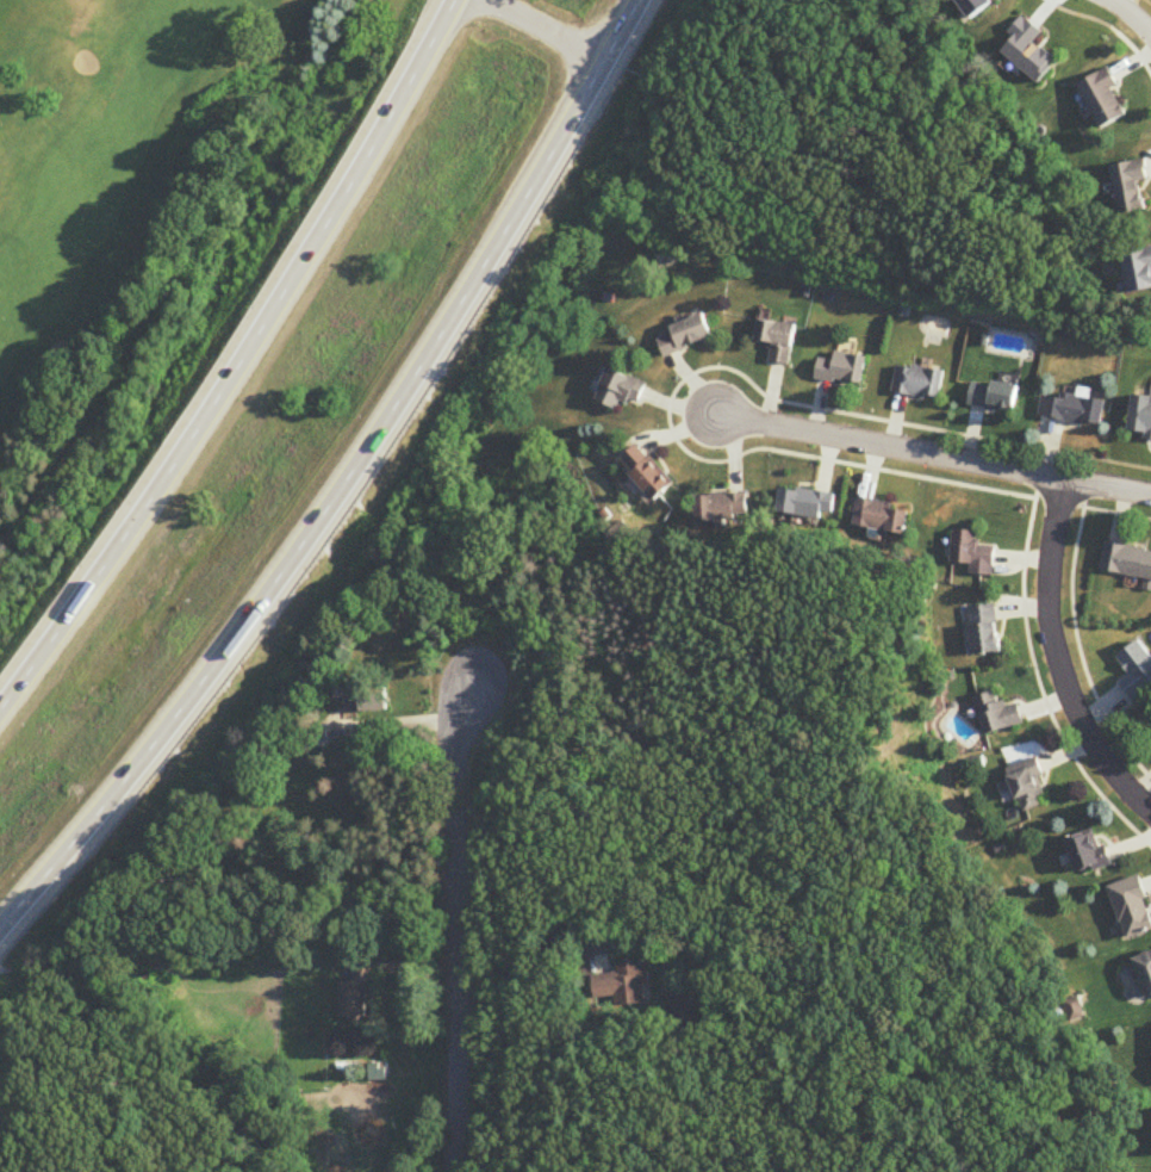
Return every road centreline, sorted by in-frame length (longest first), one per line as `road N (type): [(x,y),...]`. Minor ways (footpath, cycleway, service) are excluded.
road 1 (motorway): [(0,937),(87,837),(324,521),(456,323),(637,0)]
road 2 (motorway): [(455,0),(300,278),(0,712)]
road 3 (residential): [(473,688),(461,750),(457,1171)]
road 4 (residential): [(1150,494),(718,418)]
road 5 (residential): [(1068,480),(1053,547),(1051,621),(1066,693),(1096,754),(1150,812)]

